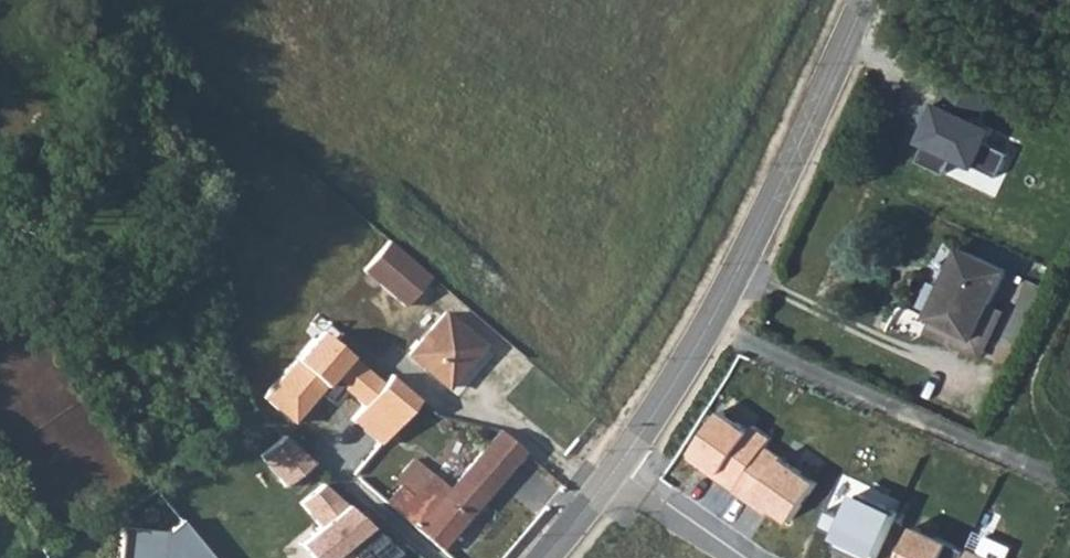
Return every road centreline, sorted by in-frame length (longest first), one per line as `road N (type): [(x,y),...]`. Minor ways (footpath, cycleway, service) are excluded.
road 1 (tertiary): [(864,0),(748,250),(616,467)]
road 2 (residential): [(616,467),(754,557)]

